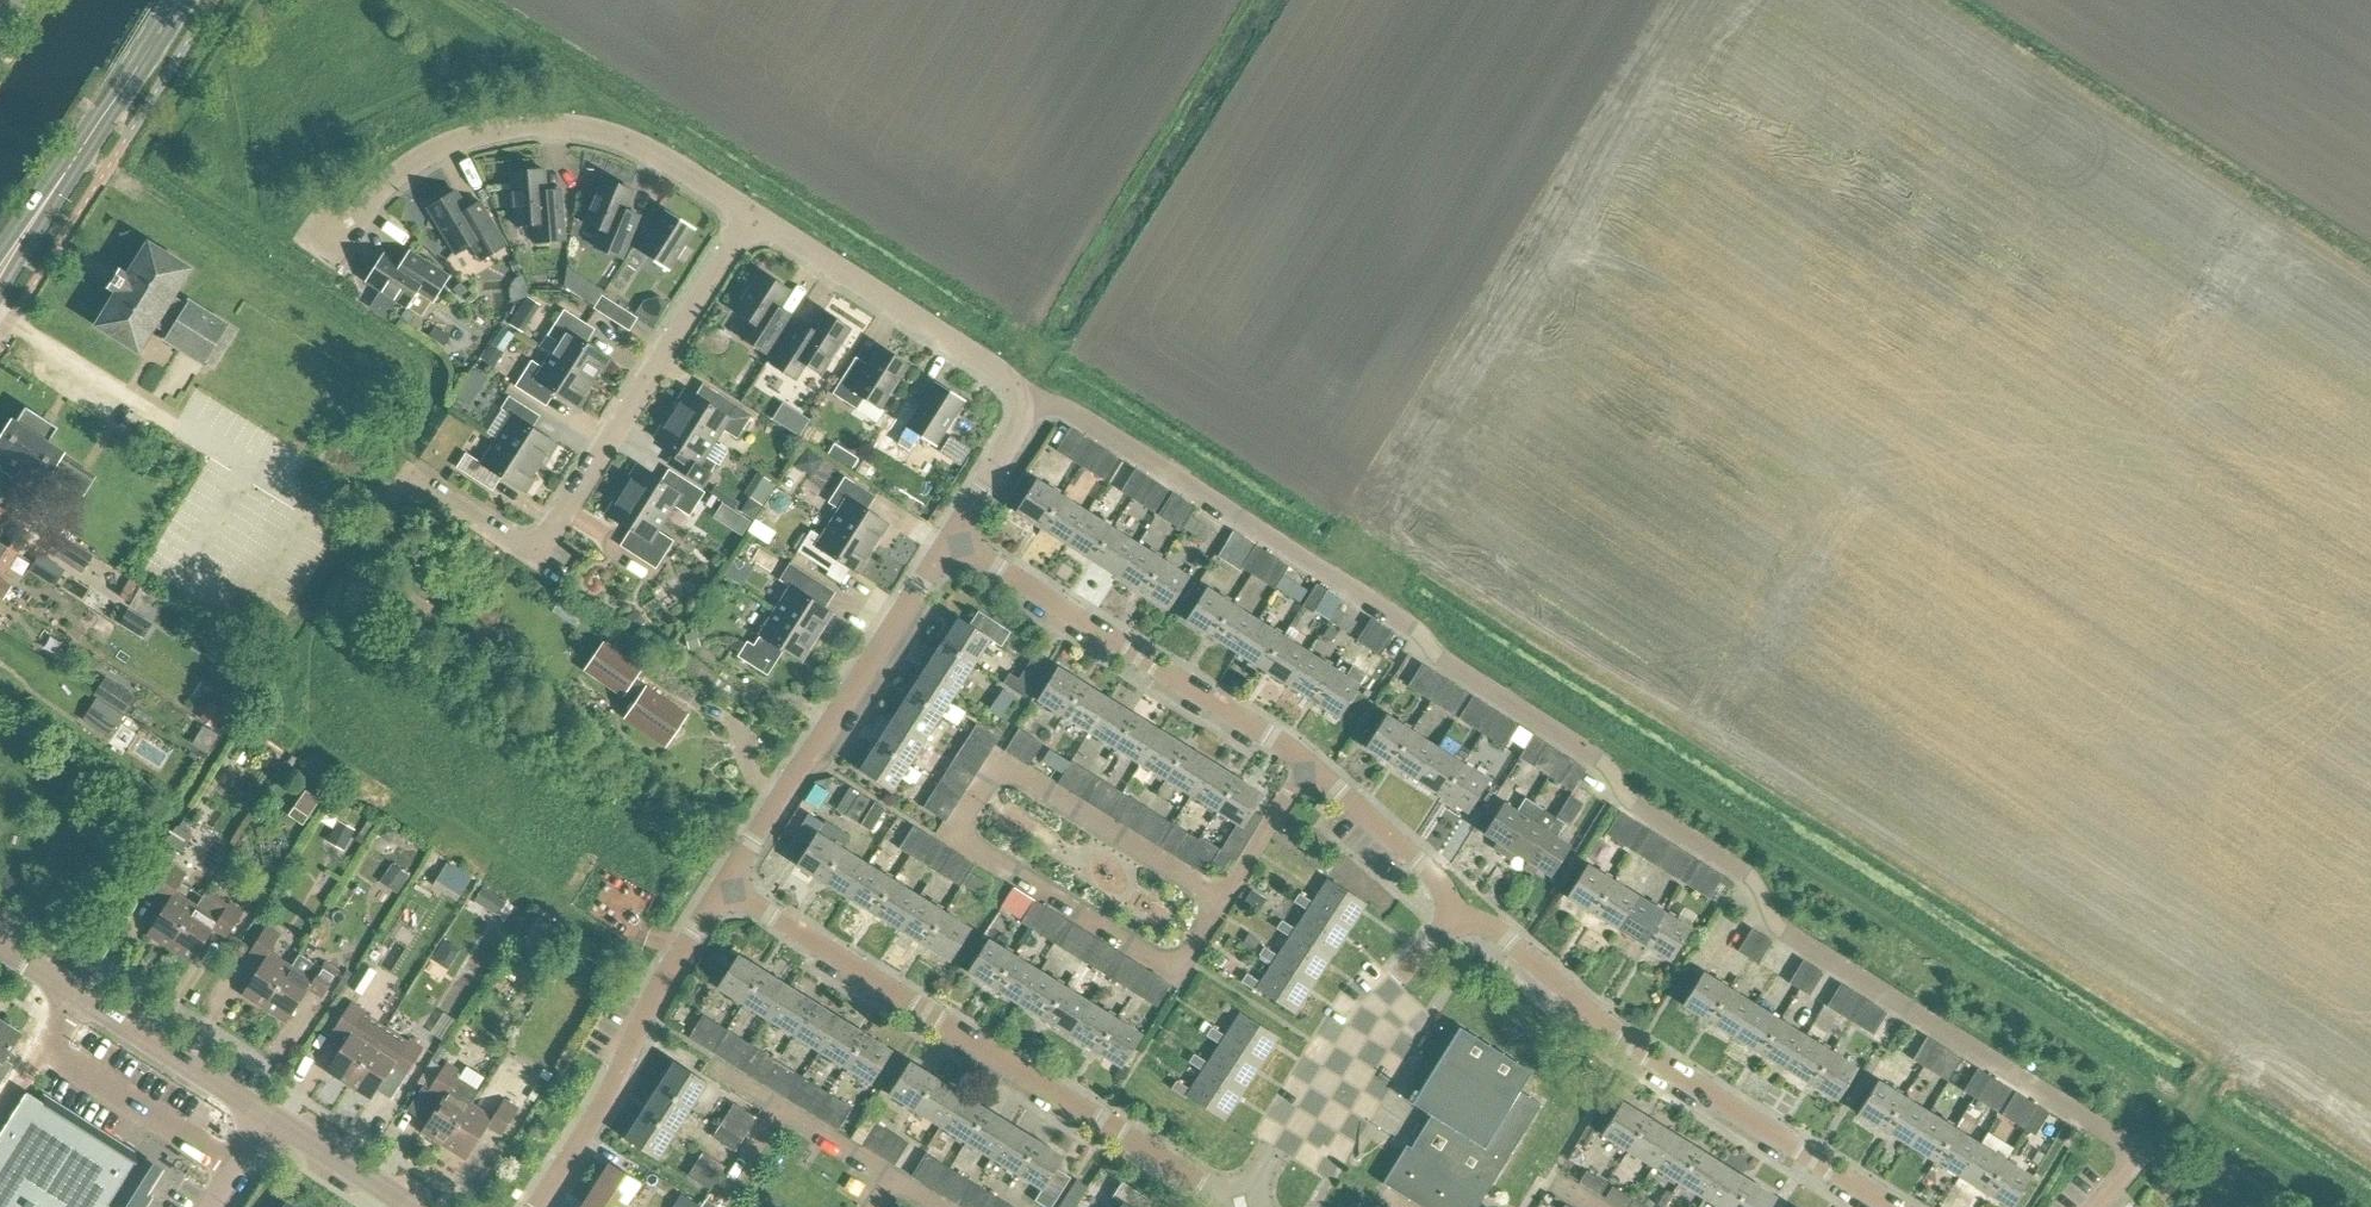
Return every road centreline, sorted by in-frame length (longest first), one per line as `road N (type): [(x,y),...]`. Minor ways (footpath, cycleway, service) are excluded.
road 1 (residential): [(1024,405),(1074,413),(1407,632),(1599,764),(1635,811),(1746,876),(1782,935),(2119,1139),(2126,1155)]
road 2 (residential): [(750,215),(541,551),(407,476),(359,552)]
road 3 (residential): [(952,540),(1315,765),(1443,884),(1455,911)]
road 4 (residential): [(725,886),(1235,1202)]
road 5 (residential): [(1455,911),(1490,926),(1625,1041),(1889,1206)]
road 6 (residential): [(325,223),(344,235),(400,170),(445,144),(504,127),(558,125),(618,137),(750,215)]
road 7 (residential): [(725,886),(952,540)]
road 8 (residential): [(538,1206),(725,886)]
road 9 (residential): [(1235,1202),(1455,911)]
road 10 (residential): [(1024,405),(995,366),(750,215)]
road 11 (tertiary): [(0,941),(266,1115)]
road 12 (primary): [(66,173),(177,0)]
road 13 (tertiary): [(266,1115),(413,1206)]
road 14 (residential): [(952,540),(1016,437),(1024,405)]
road 15 (primary): [(0,293),(68,184),(66,173)]

